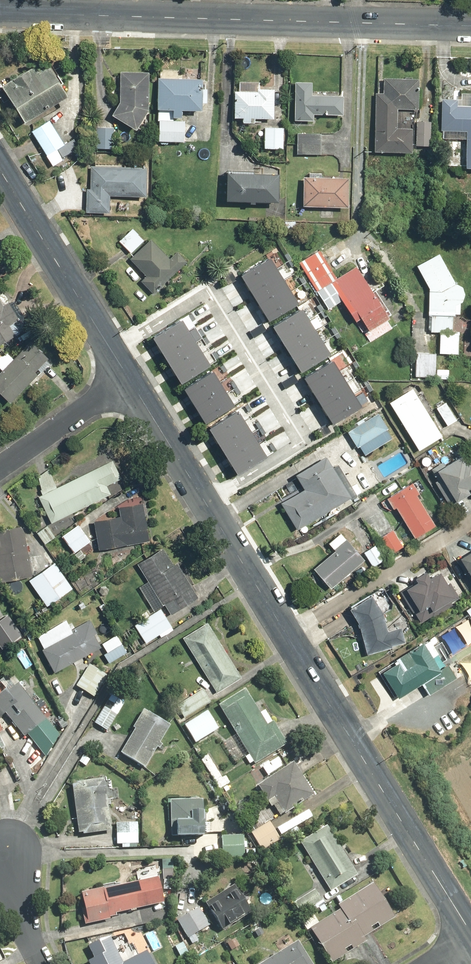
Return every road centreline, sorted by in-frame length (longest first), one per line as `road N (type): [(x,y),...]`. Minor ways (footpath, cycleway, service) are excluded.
road 1 (tertiary): [(204,502),(470,934)]
road 2 (secondary): [(0,13),(470,26)]
road 3 (residential): [(111,348),(196,294),(215,297),(297,435),(293,446),(204,502)]
road 4 (tertiary): [(0,169),(111,348)]
road 5 (residential): [(0,468),(130,380)]
road 6 (tertiary): [(130,380),(204,502)]
road 7 (residential): [(9,850),(16,913),(42,963)]

